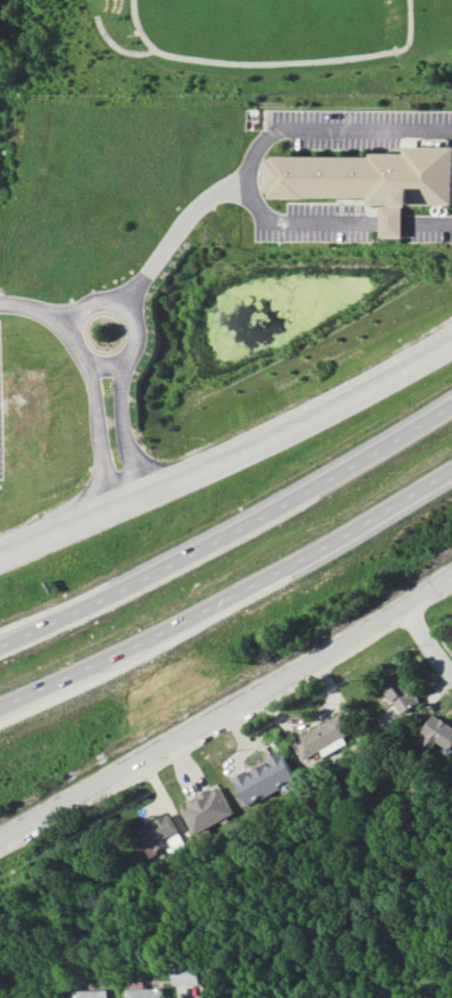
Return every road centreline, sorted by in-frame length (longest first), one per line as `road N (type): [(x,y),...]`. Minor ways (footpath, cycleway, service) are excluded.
road 1 (tertiary): [(0,840),(310,664),(451,572)]
road 2 (motorway): [(451,409),(392,452),(0,637)]
road 3 (motorway): [(0,705),(157,637),(451,477)]
road 4 (tertiary): [(0,555),(311,422),(451,342)]

